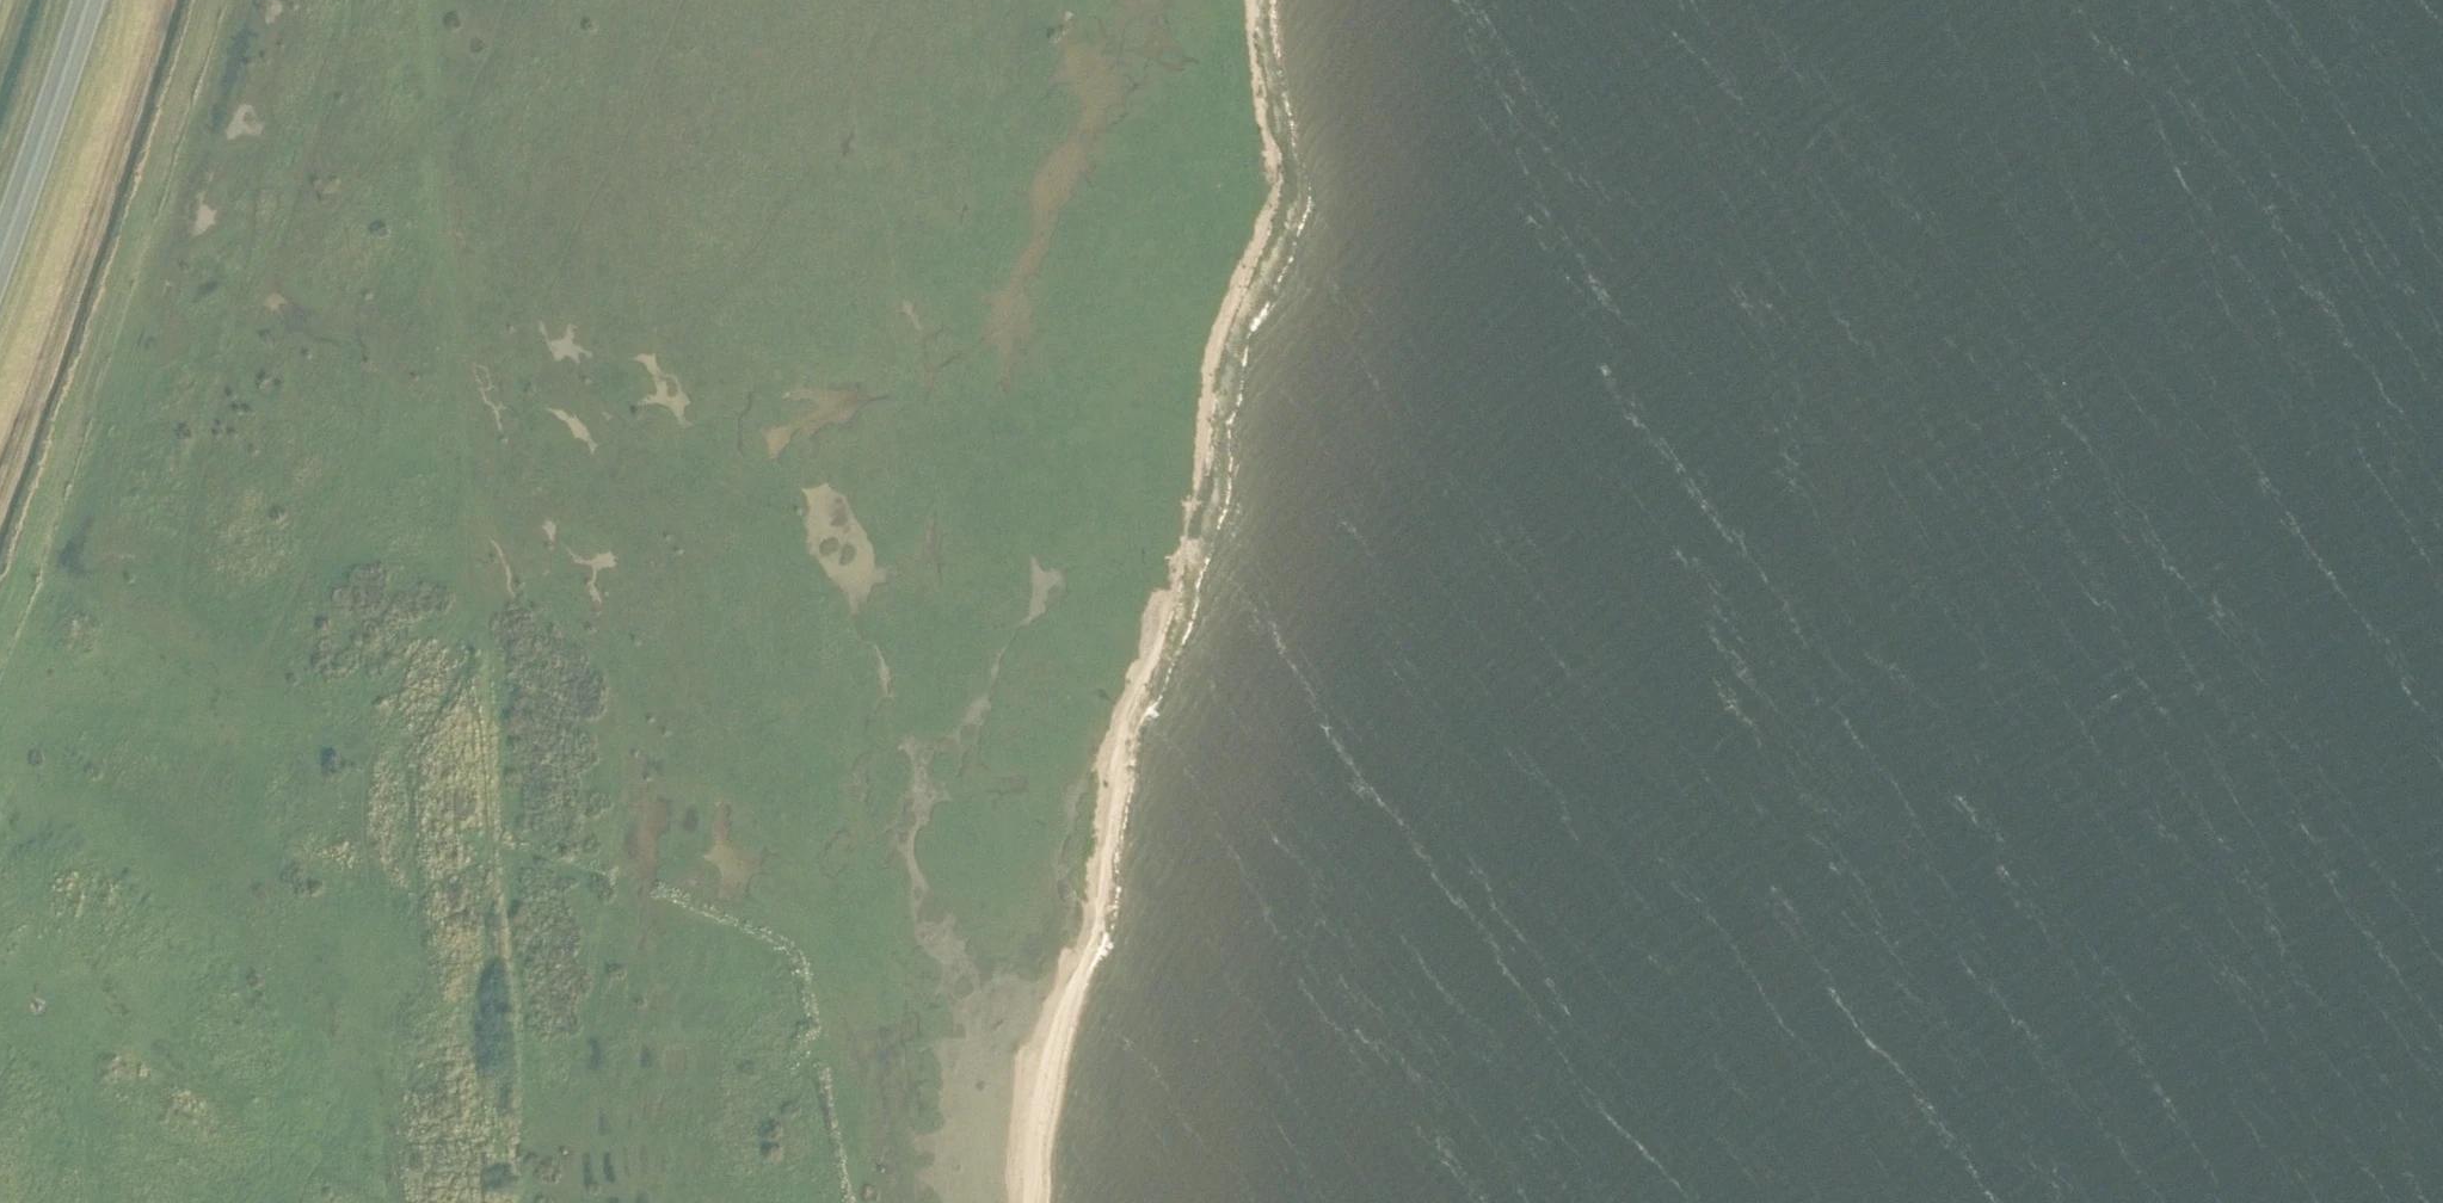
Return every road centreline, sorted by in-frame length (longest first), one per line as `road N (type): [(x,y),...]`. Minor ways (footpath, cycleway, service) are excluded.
road 1 (trunk): [(0,264),(91,0)]

